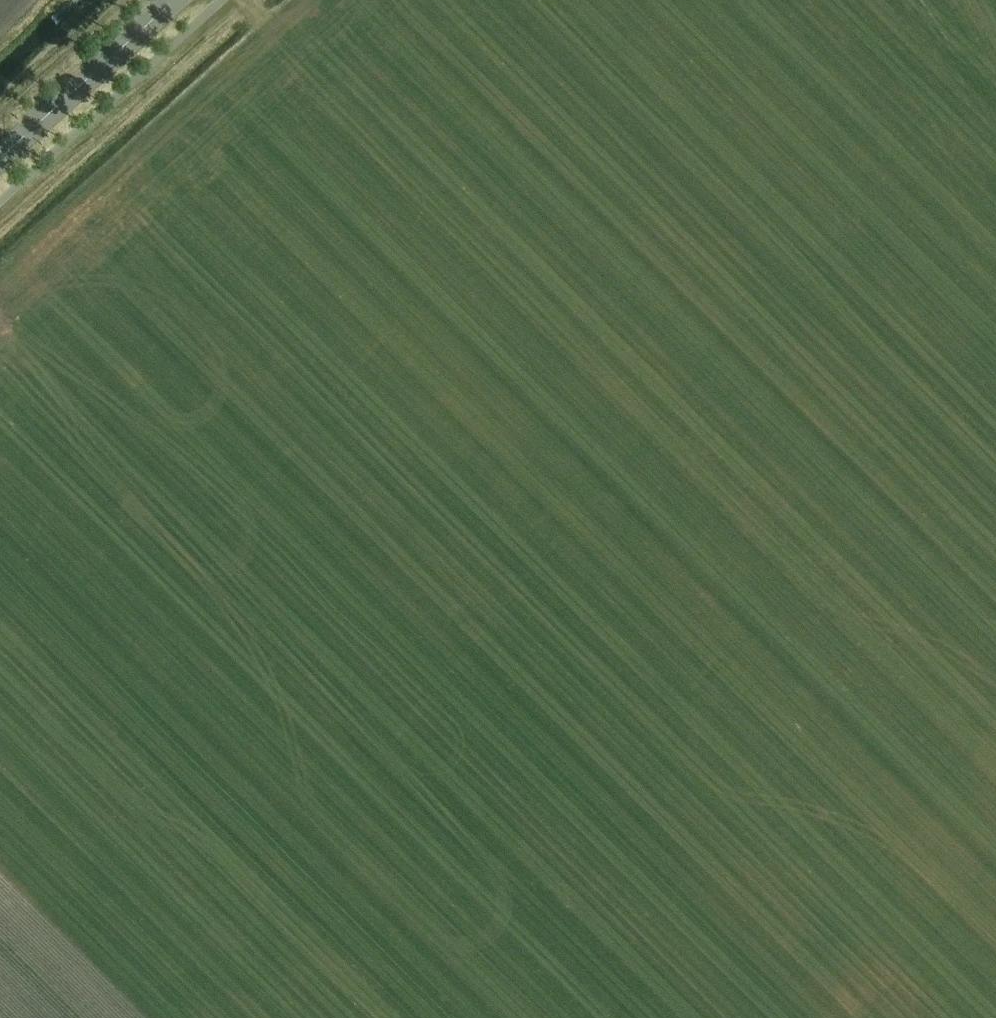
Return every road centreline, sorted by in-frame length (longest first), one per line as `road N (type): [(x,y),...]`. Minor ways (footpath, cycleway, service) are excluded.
road 1 (tertiary): [(0,161),(176,0)]

